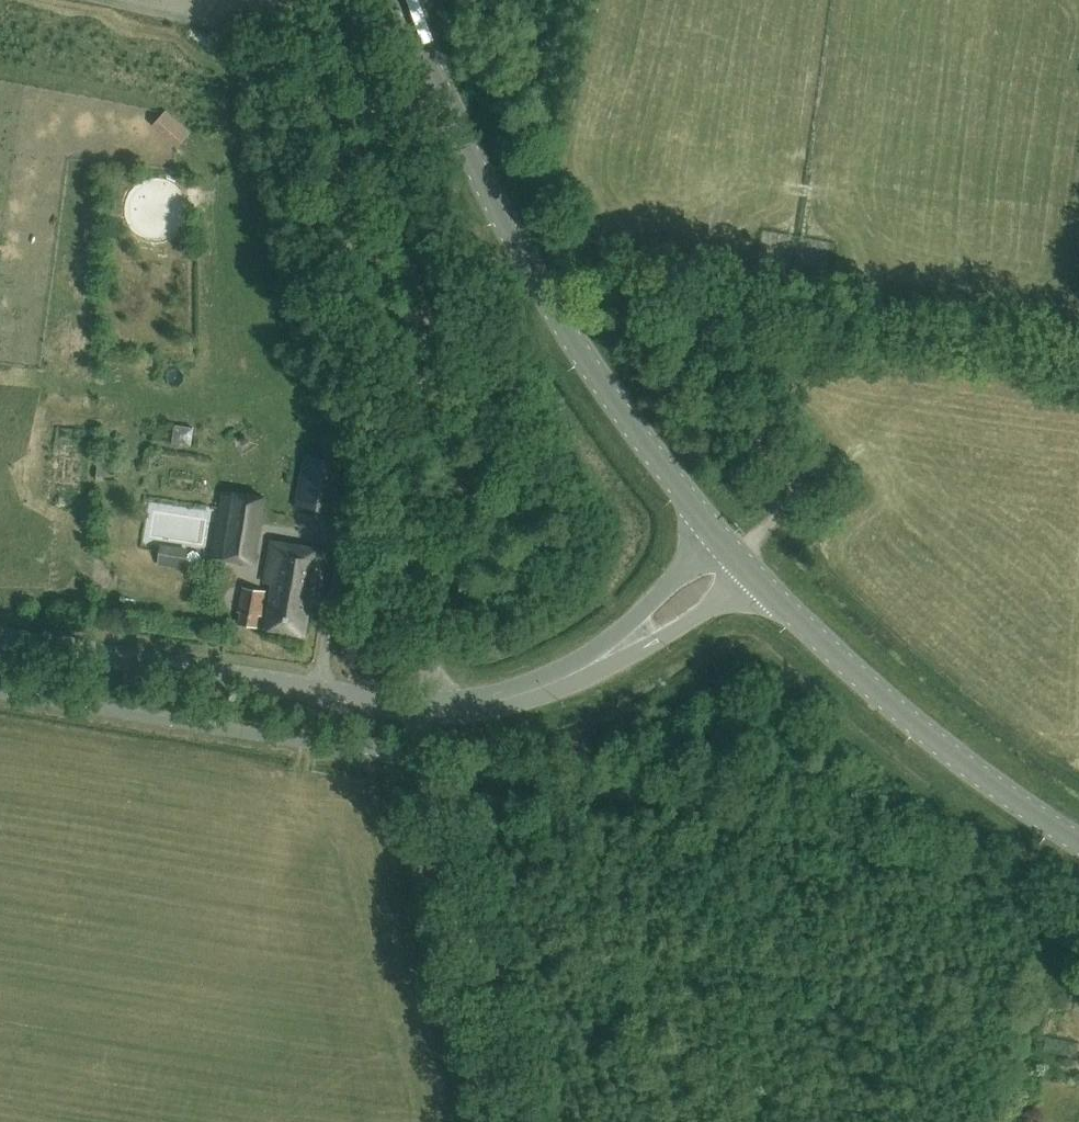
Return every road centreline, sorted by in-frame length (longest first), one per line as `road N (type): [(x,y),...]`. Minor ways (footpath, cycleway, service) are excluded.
road 1 (unclassified): [(422,705),(457,493),(425,386),(374,142),(332,0)]
road 2 (track): [(758,535),(802,492),(702,363),(690,333),(698,308),(733,302),(795,309),(1078,361)]
road 3 (secondary): [(723,536),(624,413),(525,261),(449,109),(407,0)]
road 4 (unclassified): [(516,1121),(415,761),(422,705)]
road 5 (unclassified): [(422,705),(0,639)]
road 6 (secondary): [(1078,841),(918,727),(753,569)]
road 7 (unclassified): [(422,705),(499,699),(600,658)]
road 8 (unclassified): [(600,658),(622,659),(668,635),(753,569)]
road 9 (unclassified): [(723,536),(611,637),(600,658)]

